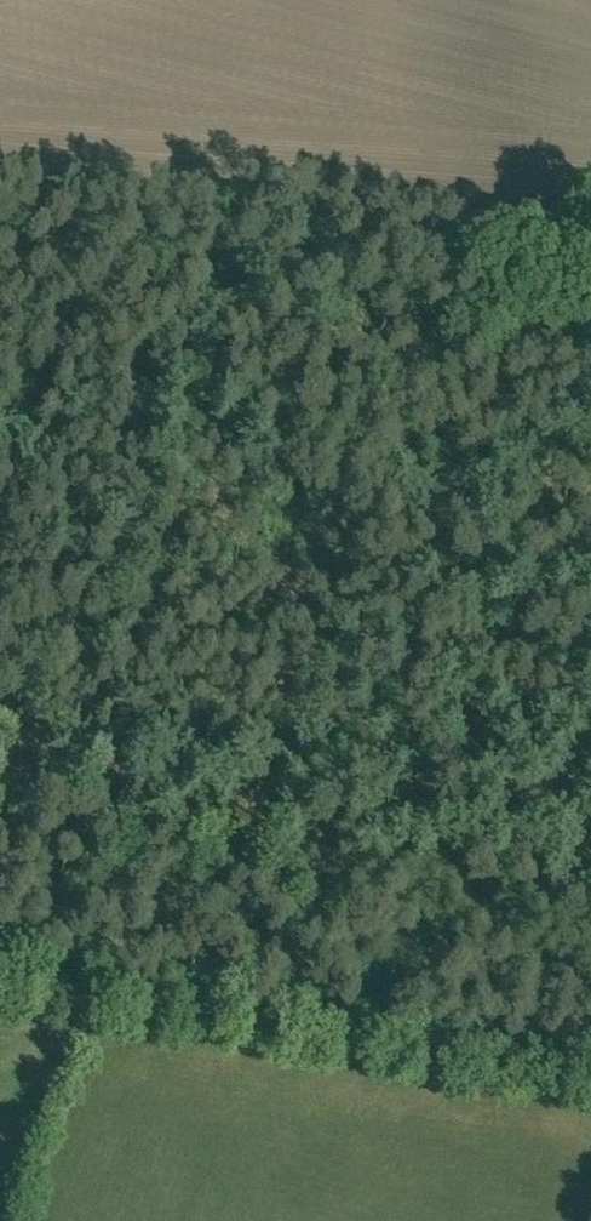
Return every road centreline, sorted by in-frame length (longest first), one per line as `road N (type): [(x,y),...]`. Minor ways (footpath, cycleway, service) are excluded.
road 1 (track): [(590,233),(481,219),(398,196),(0,165)]

